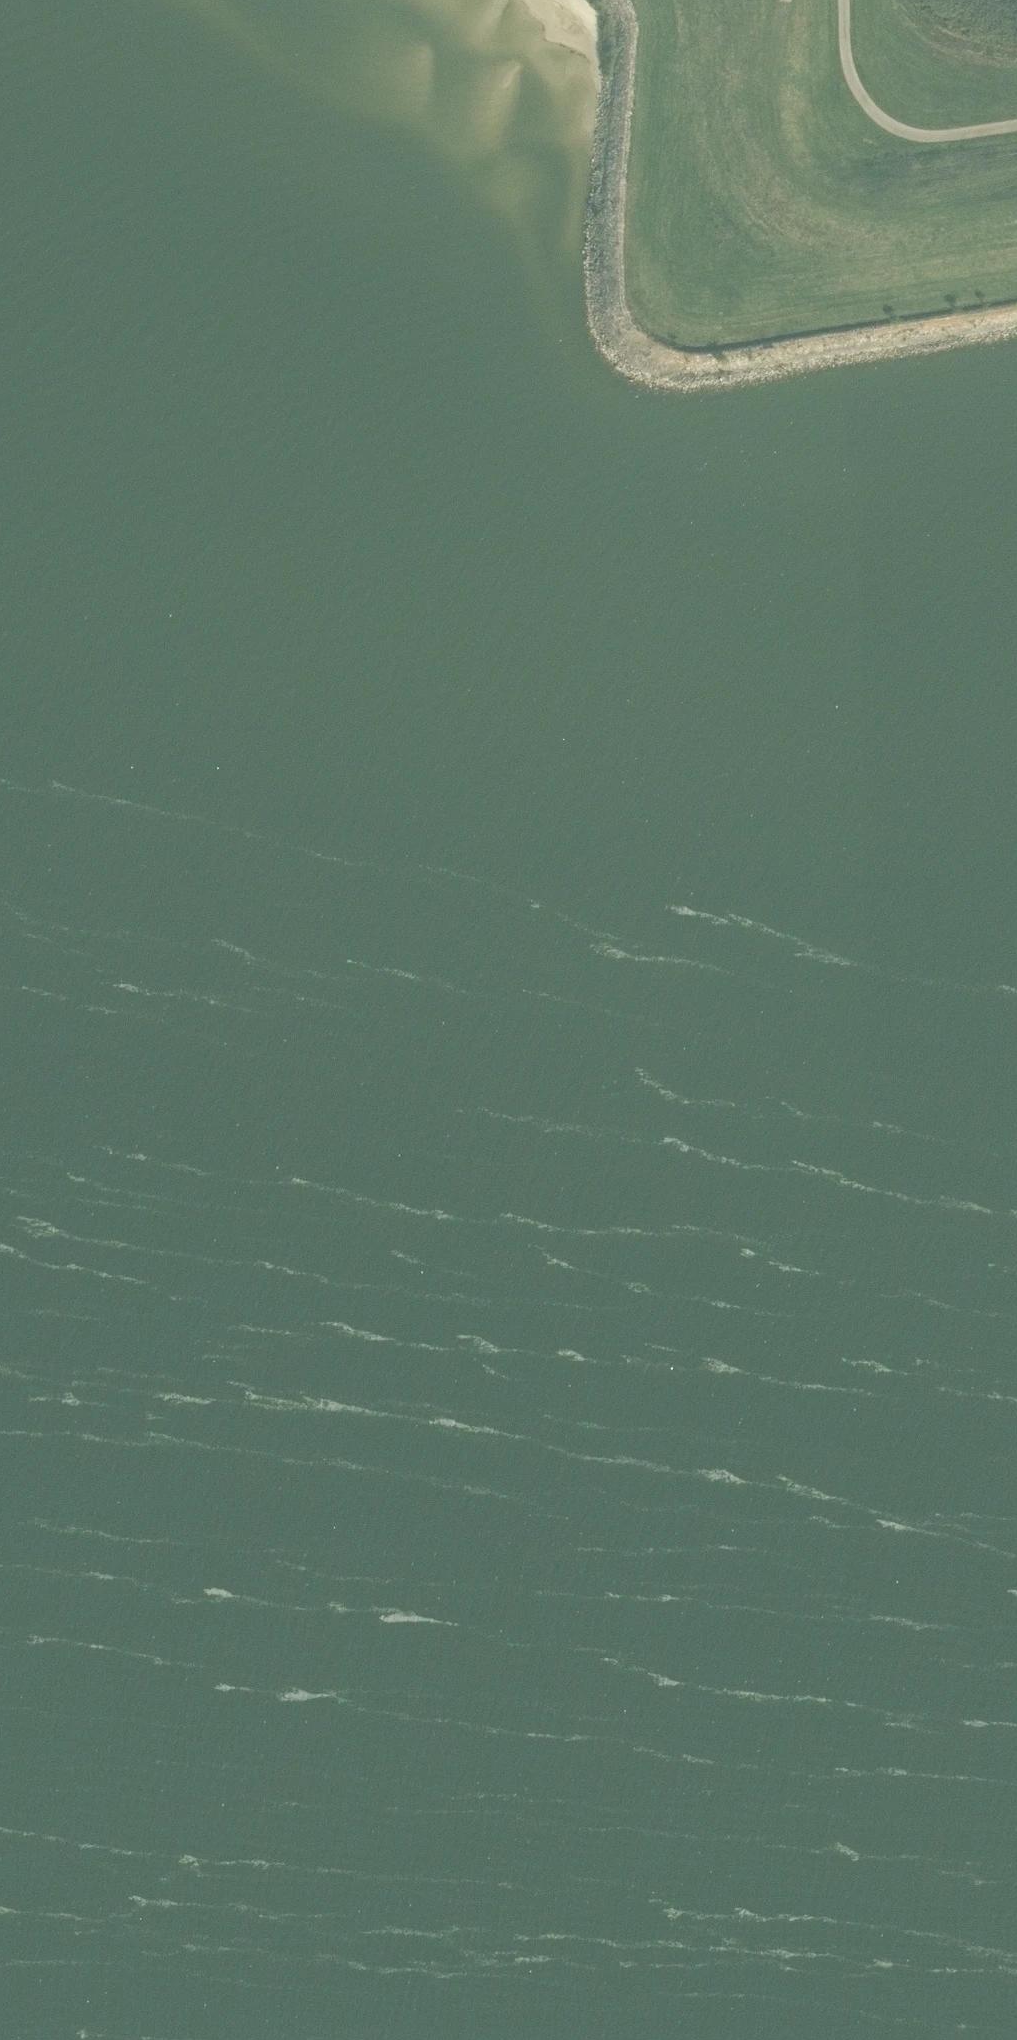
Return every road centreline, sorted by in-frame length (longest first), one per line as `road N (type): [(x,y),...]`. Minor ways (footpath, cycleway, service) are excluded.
road 1 (unclassified): [(1016,124),(925,135),(878,114),(852,77),(845,0)]

